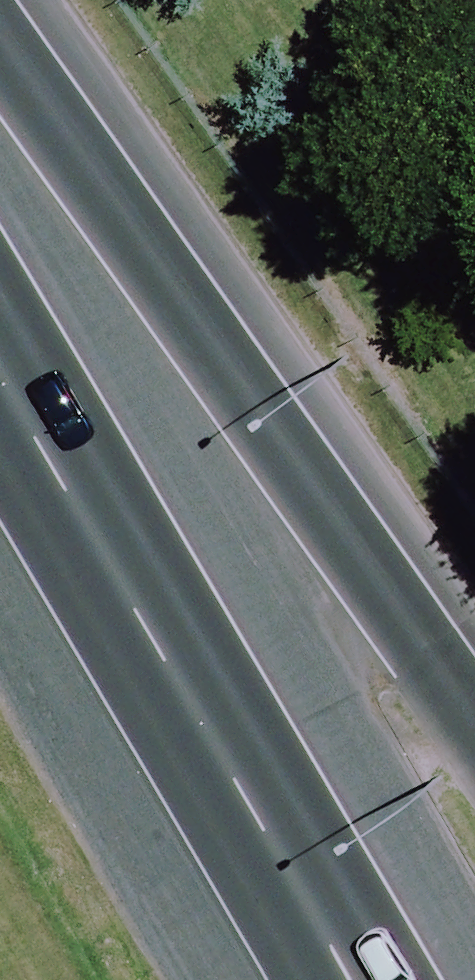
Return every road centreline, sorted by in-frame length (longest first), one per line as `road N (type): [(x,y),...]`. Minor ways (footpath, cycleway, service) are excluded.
road 1 (secondary): [(0,85),(474,751)]
road 2 (secondary): [(387,979),(0,294)]

